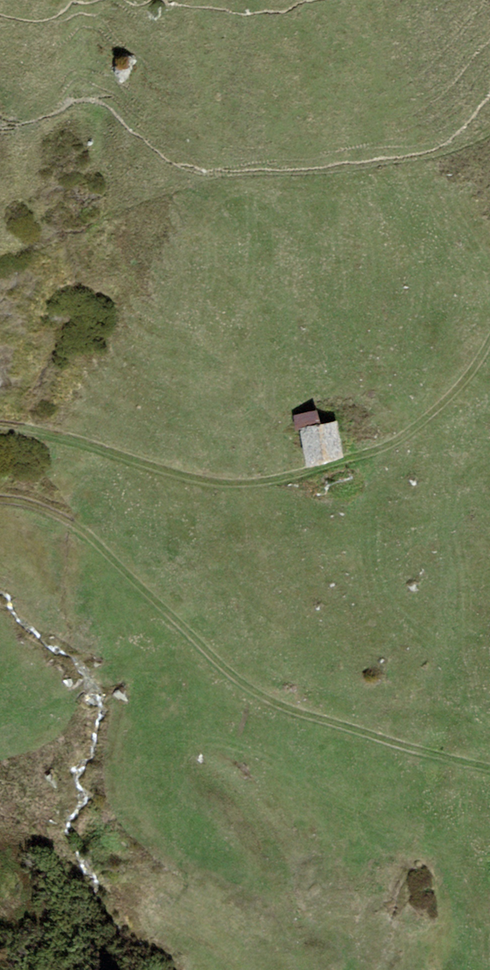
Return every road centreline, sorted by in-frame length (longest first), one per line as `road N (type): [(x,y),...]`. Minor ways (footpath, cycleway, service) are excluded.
road 1 (track): [(489,771),(304,719),(260,696),(78,533),(0,505)]
road 2 (track): [(0,428),(41,431),(218,484),(275,481),(395,447),(474,372),(489,345)]

